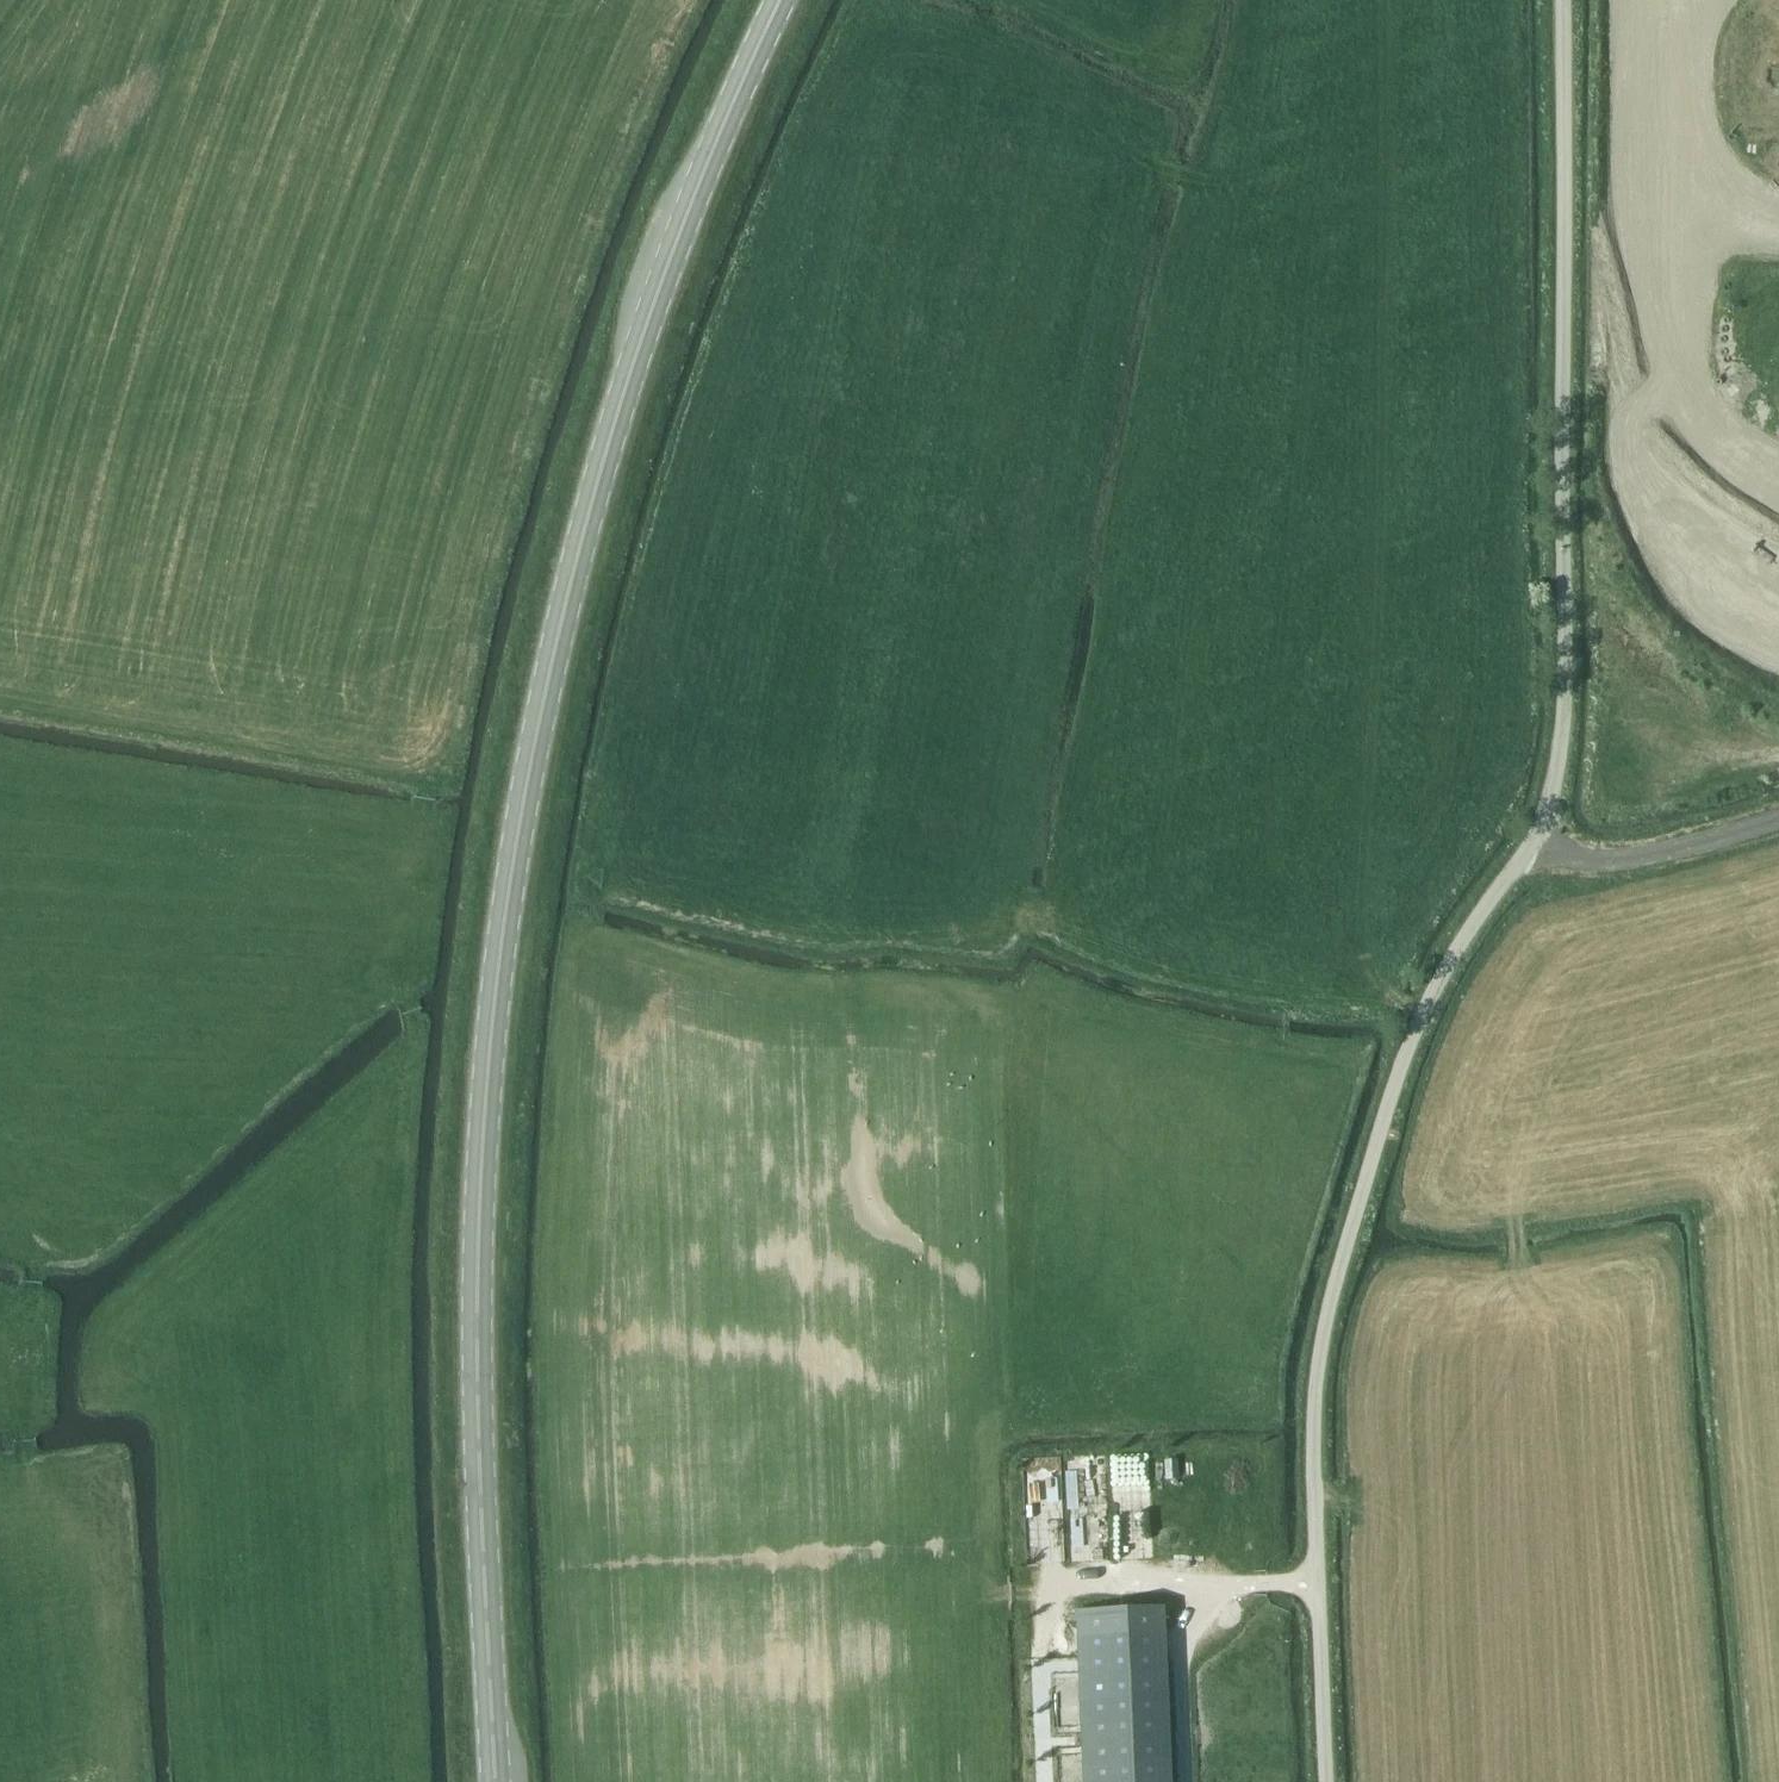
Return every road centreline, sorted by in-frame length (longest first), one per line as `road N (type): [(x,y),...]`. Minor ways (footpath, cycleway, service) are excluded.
road 1 (unclassified): [(1327,1781),(1314,1456),(1325,1328),(1408,1048),(1459,946),(1545,819),(1562,740),(1564,0)]
road 2 (primary): [(495,1781),(477,1284),(491,1036),(512,870),(563,615),(630,372),(780,0)]

